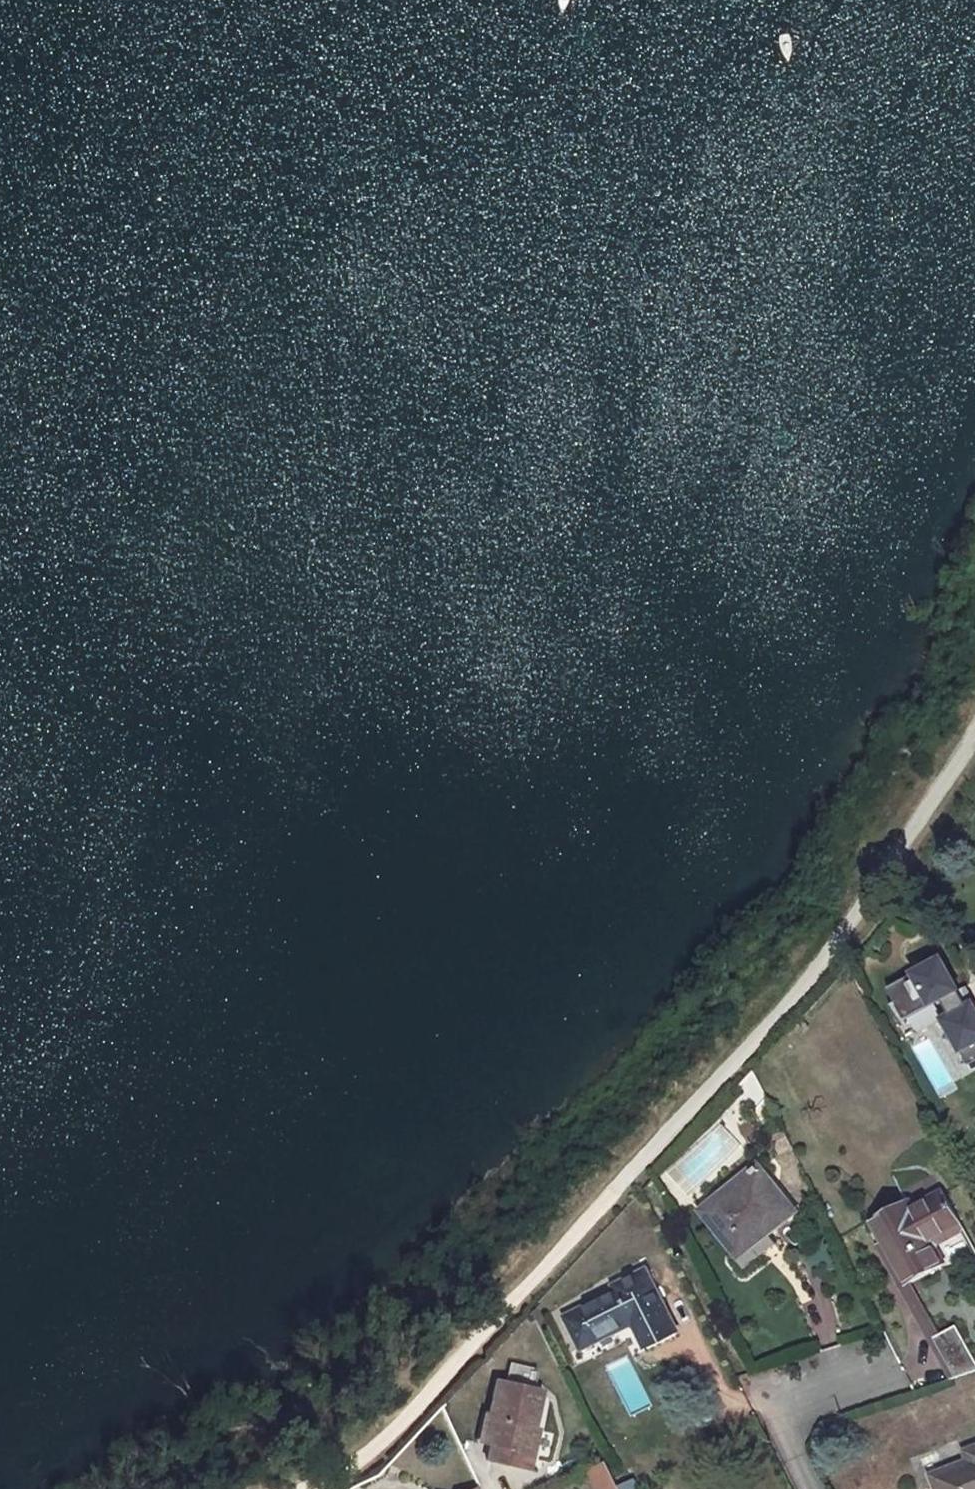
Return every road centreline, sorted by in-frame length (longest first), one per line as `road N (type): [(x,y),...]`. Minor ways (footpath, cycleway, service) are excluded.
road 1 (residential): [(896,1370),(782,1419),(778,1431),(805,1488)]

